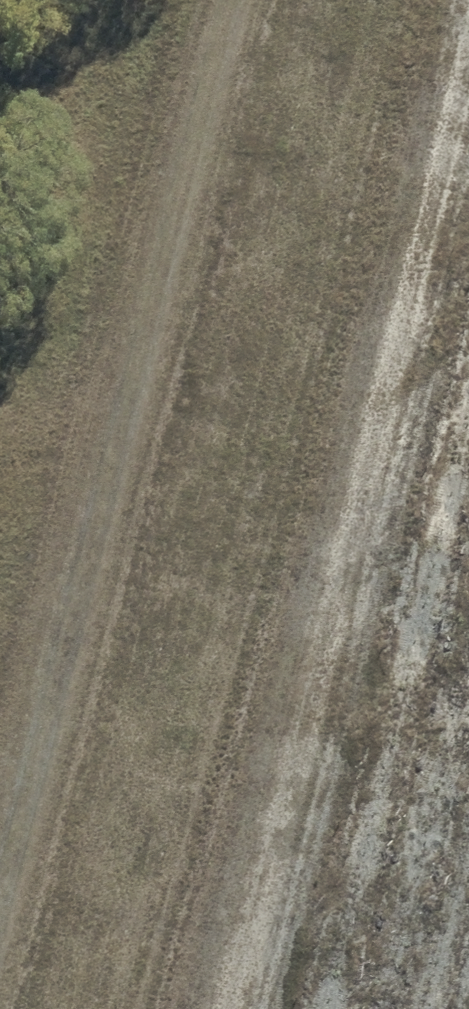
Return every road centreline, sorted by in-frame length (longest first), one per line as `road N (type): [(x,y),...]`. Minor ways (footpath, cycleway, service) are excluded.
road 1 (track): [(468,43),(226,1008)]
road 2 (track): [(0,950),(244,0)]

